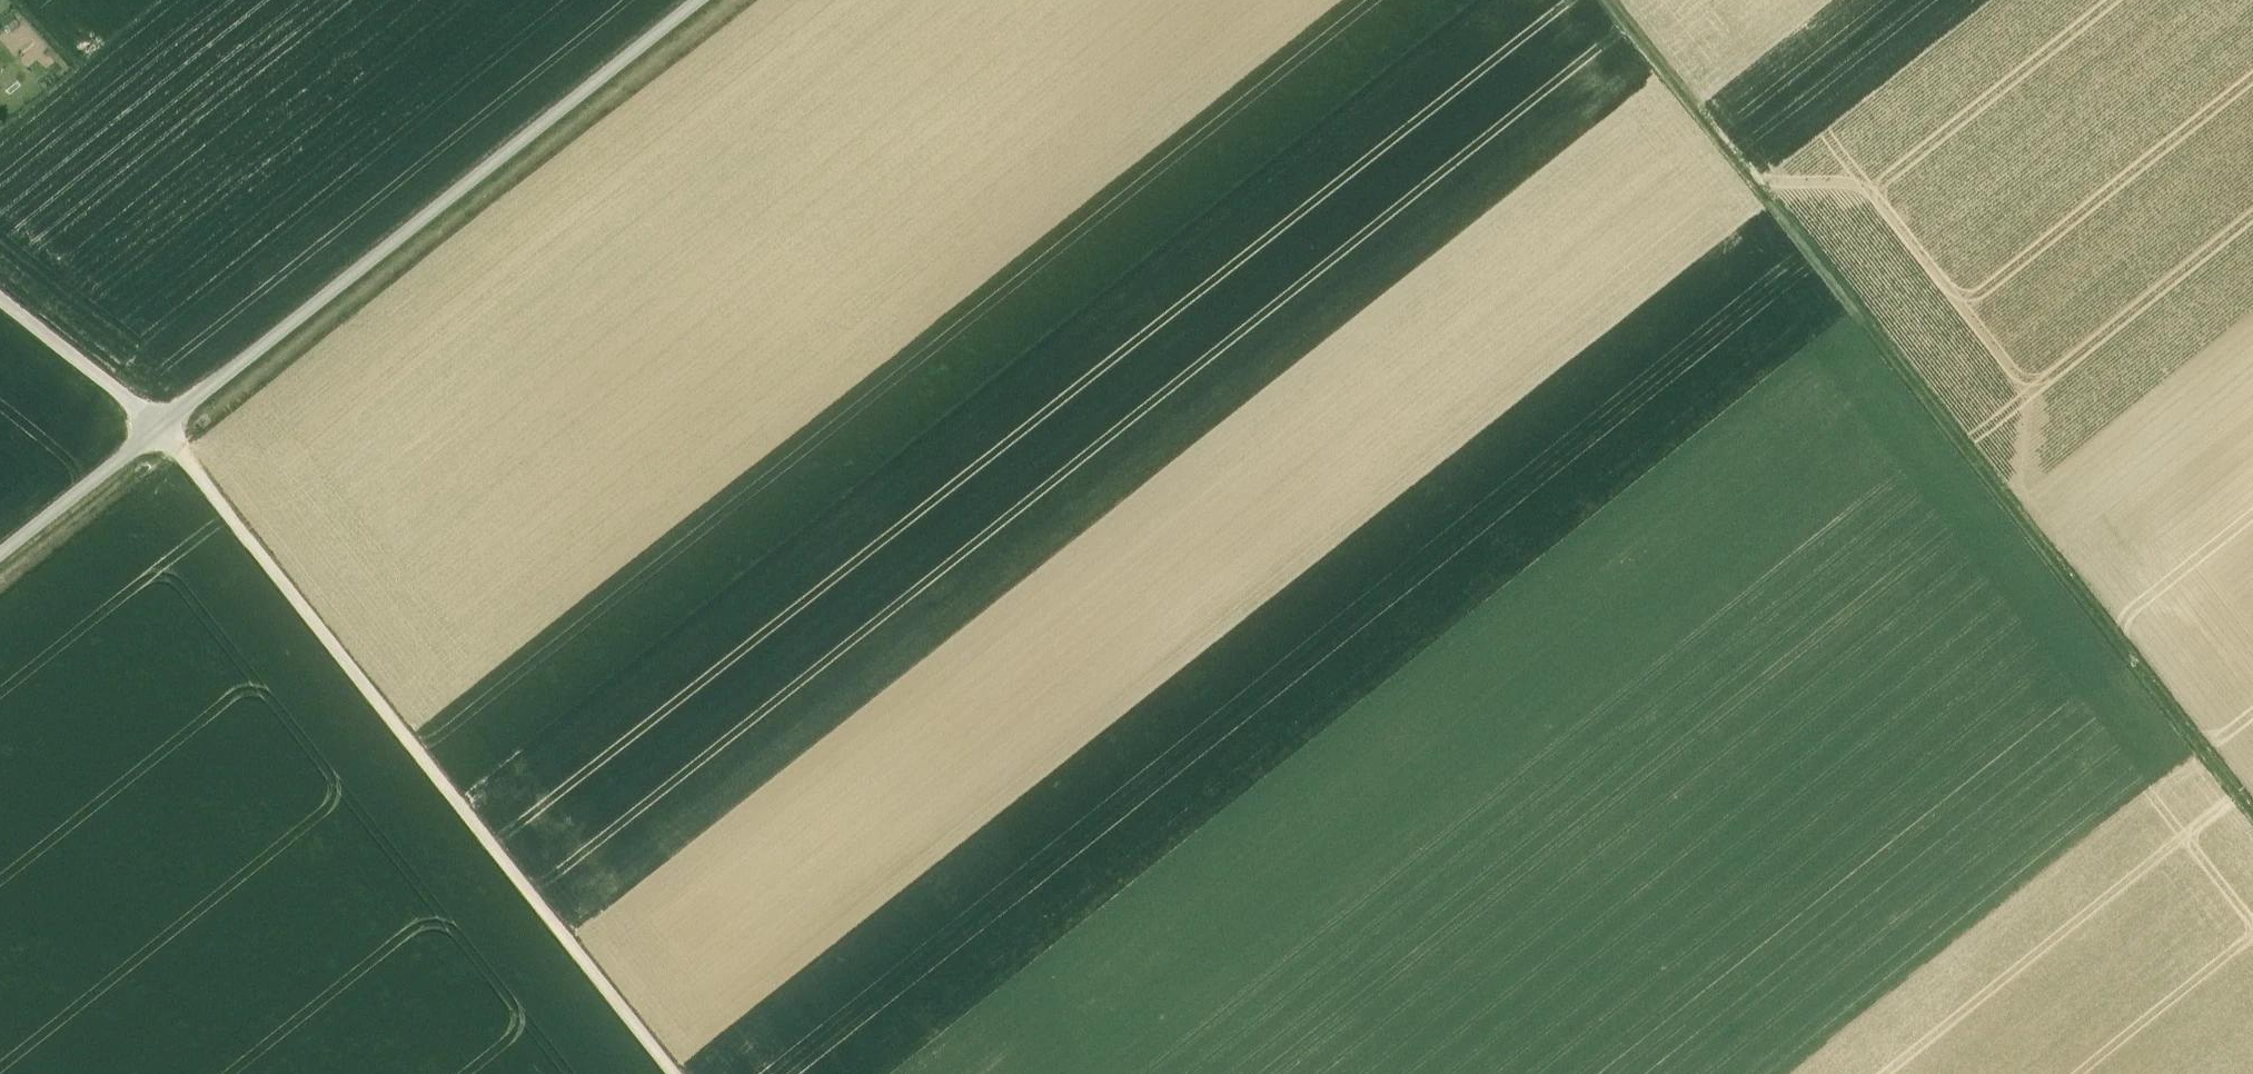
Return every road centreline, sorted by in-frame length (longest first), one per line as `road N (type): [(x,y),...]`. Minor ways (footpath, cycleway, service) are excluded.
road 1 (track): [(1613,0),(2252,808)]
road 2 (track): [(164,428),(676,1073)]
road 3 (track): [(699,0),(164,428)]
road 4 (track): [(0,296),(164,428)]
road 5 (track): [(164,428),(0,557)]

